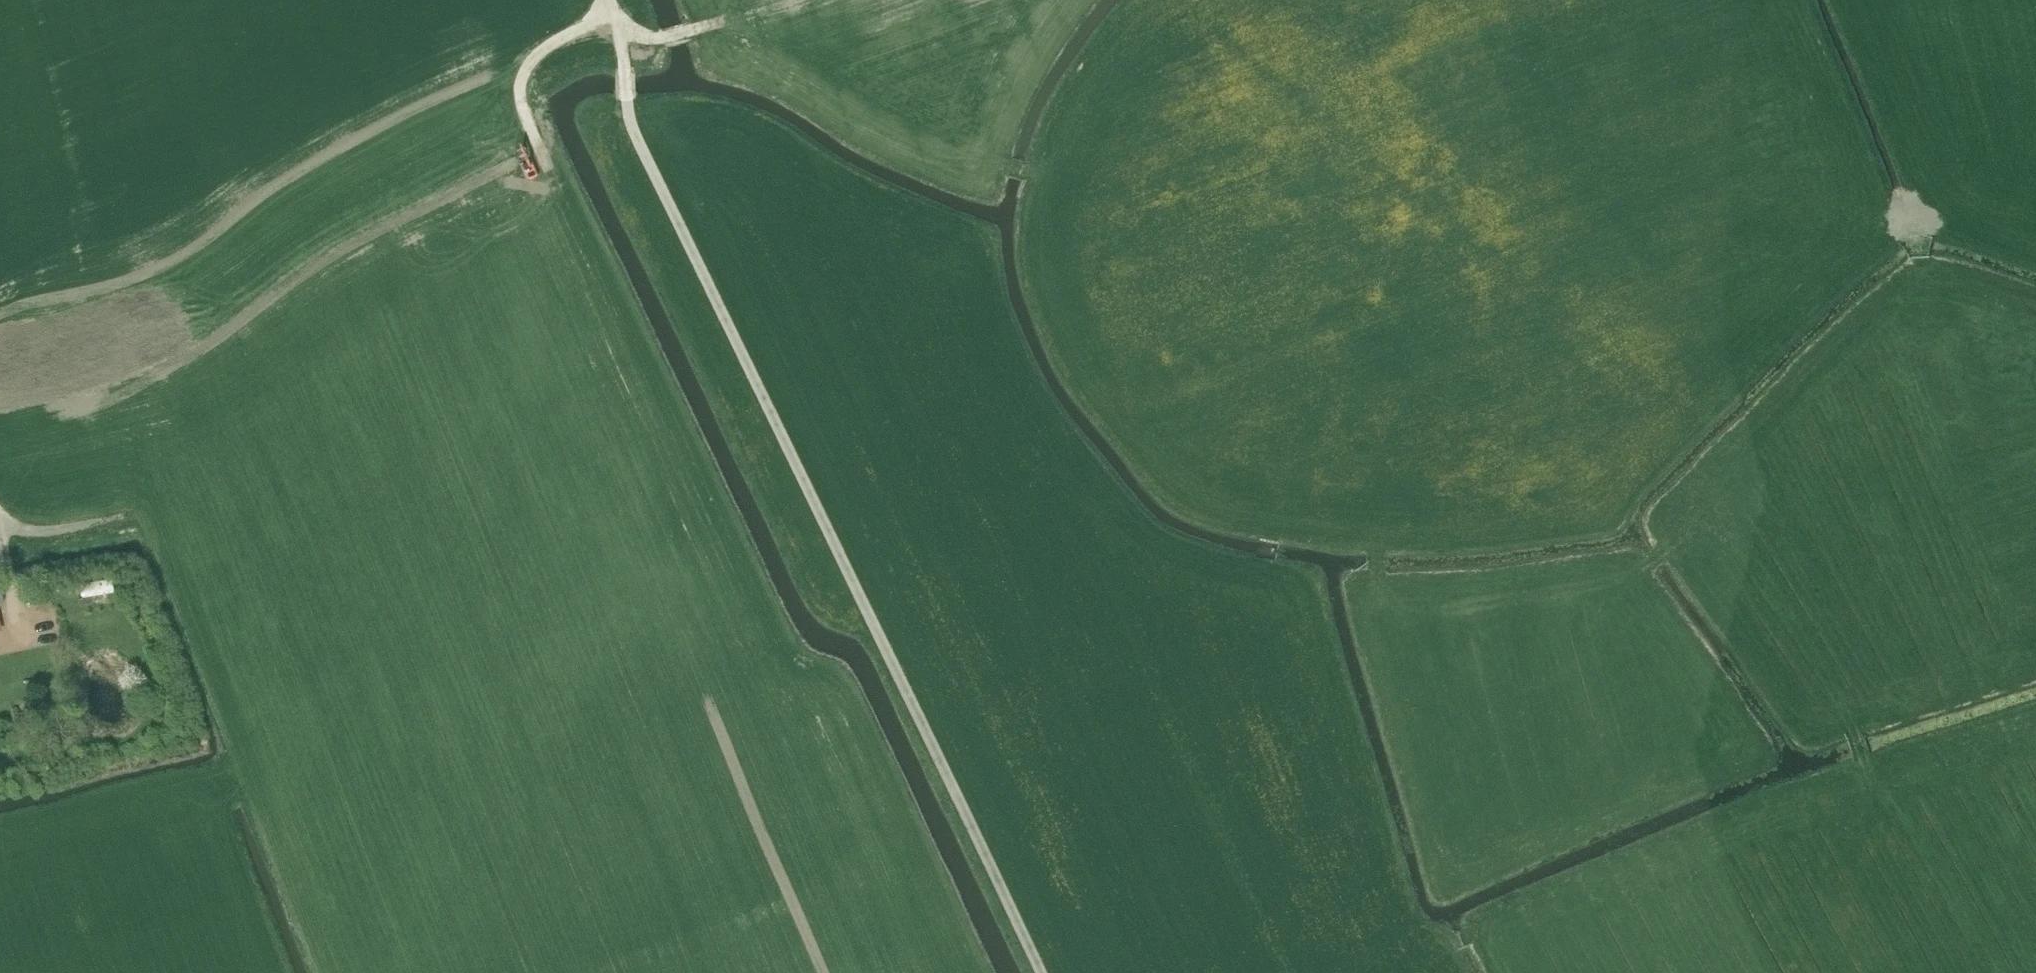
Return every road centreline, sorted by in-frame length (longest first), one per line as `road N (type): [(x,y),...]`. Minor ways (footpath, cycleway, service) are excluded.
road 1 (unclassified): [(1041,972),(630,123),(612,0)]

